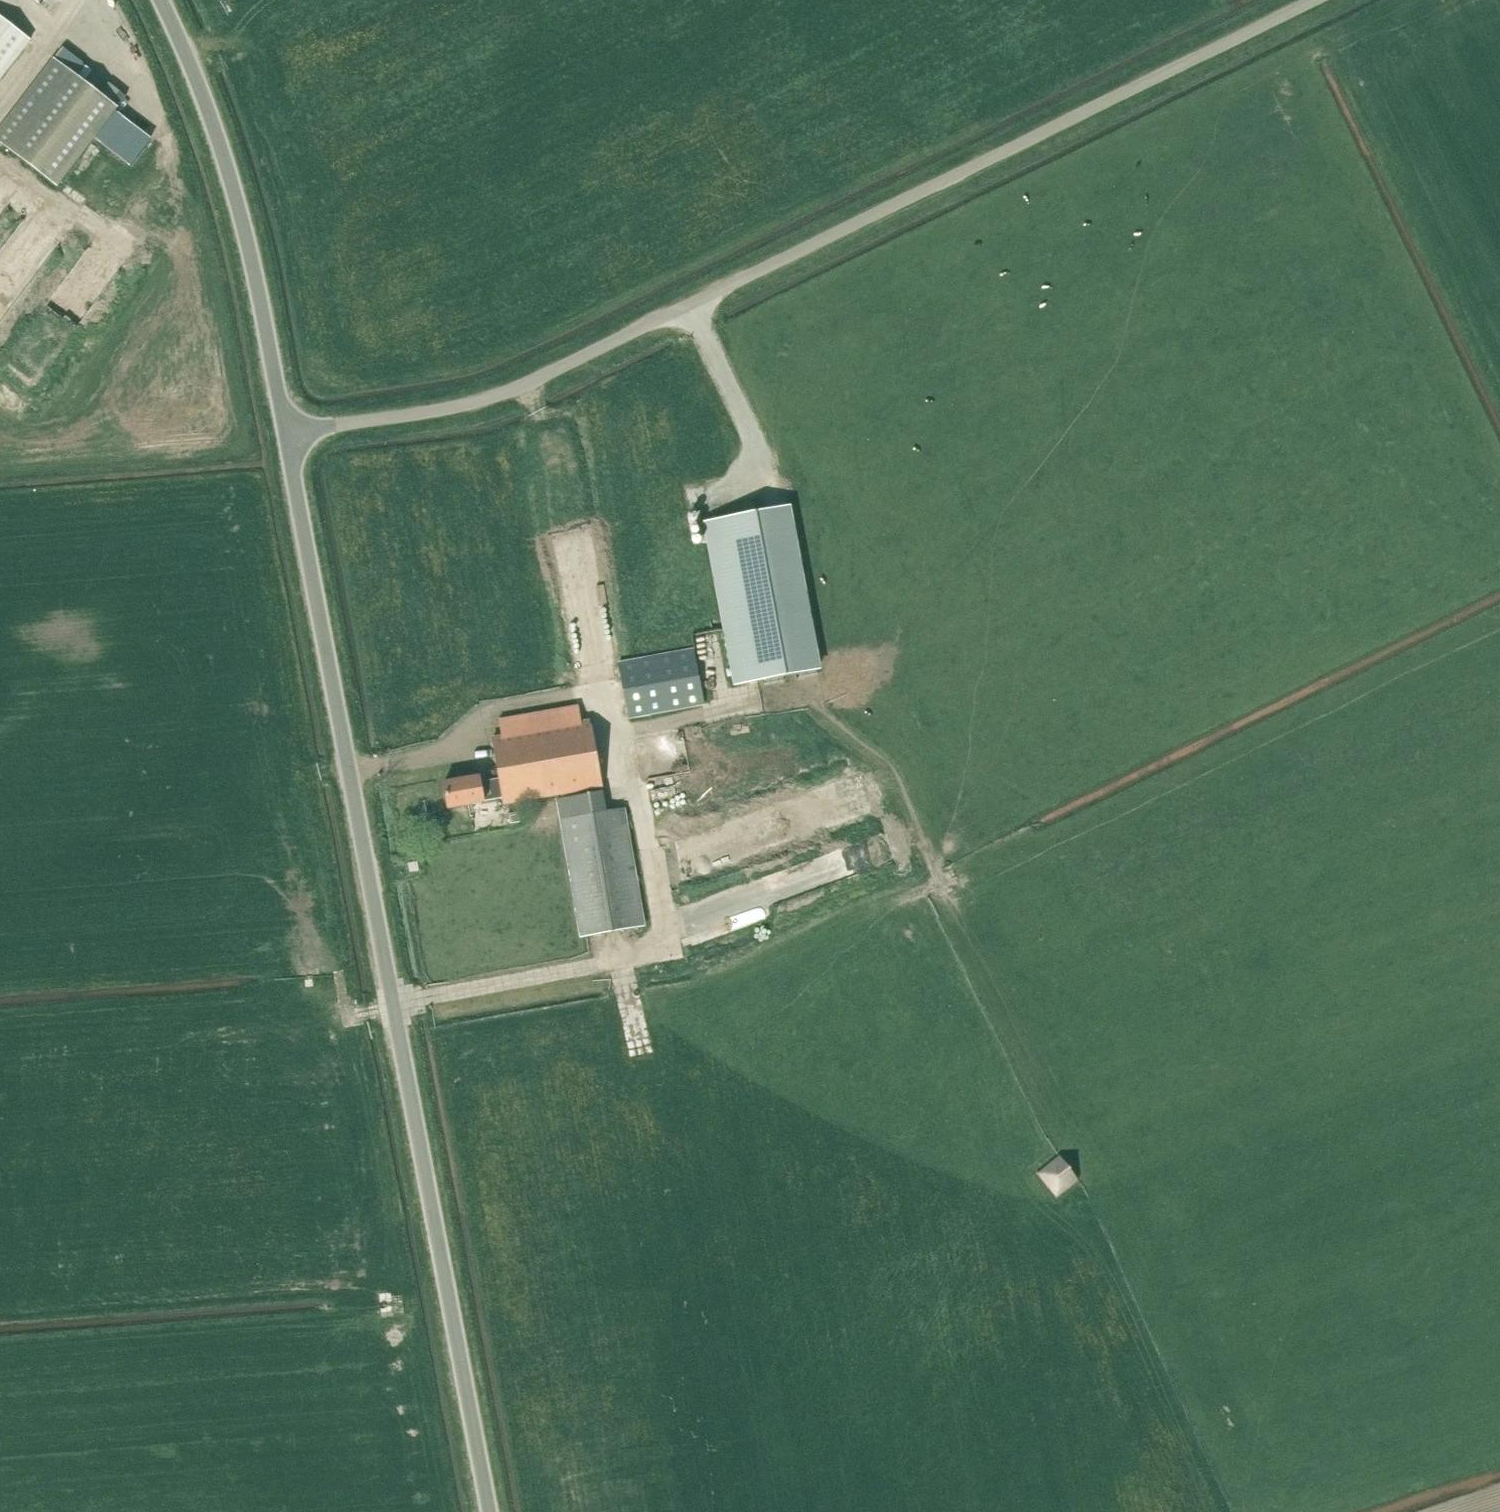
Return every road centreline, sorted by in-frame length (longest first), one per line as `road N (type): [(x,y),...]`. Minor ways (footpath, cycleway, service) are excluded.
road 1 (unclassified): [(301,446),(559,395),(1345,0)]
road 2 (tertiary): [(498,1511),(301,446)]
road 3 (tertiary): [(301,446),(249,214),(207,94),(160,0)]

